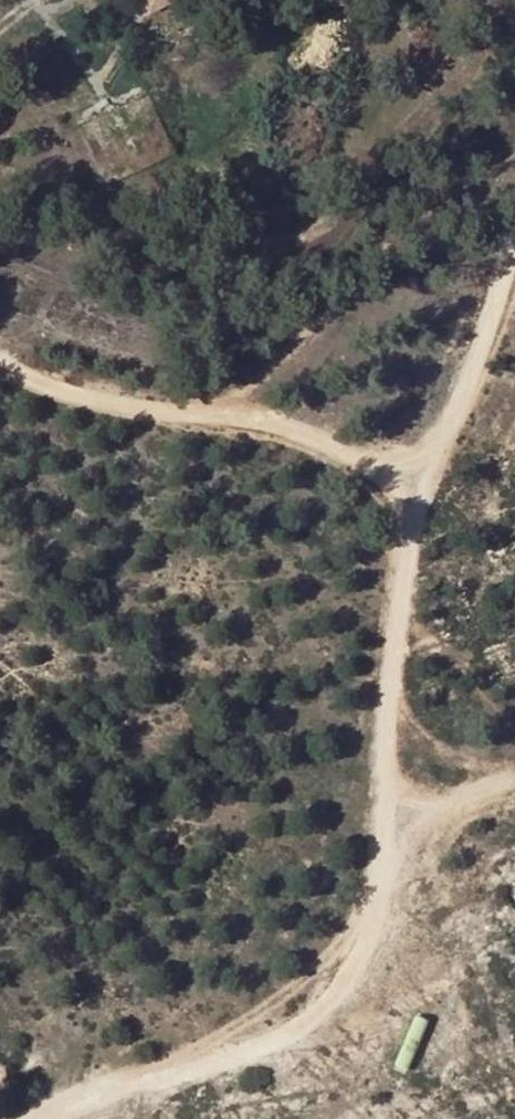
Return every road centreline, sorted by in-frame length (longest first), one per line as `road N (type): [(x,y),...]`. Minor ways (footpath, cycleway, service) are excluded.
road 1 (track): [(376,855),(399,565),(514,248)]
road 2 (track): [(51,1118),(313,1022),(368,944),(376,855)]
road 3 (track): [(431,463),(390,448),(348,446),(270,406),(186,417),(0,351)]
road 4 (track): [(376,855),(514,781)]

